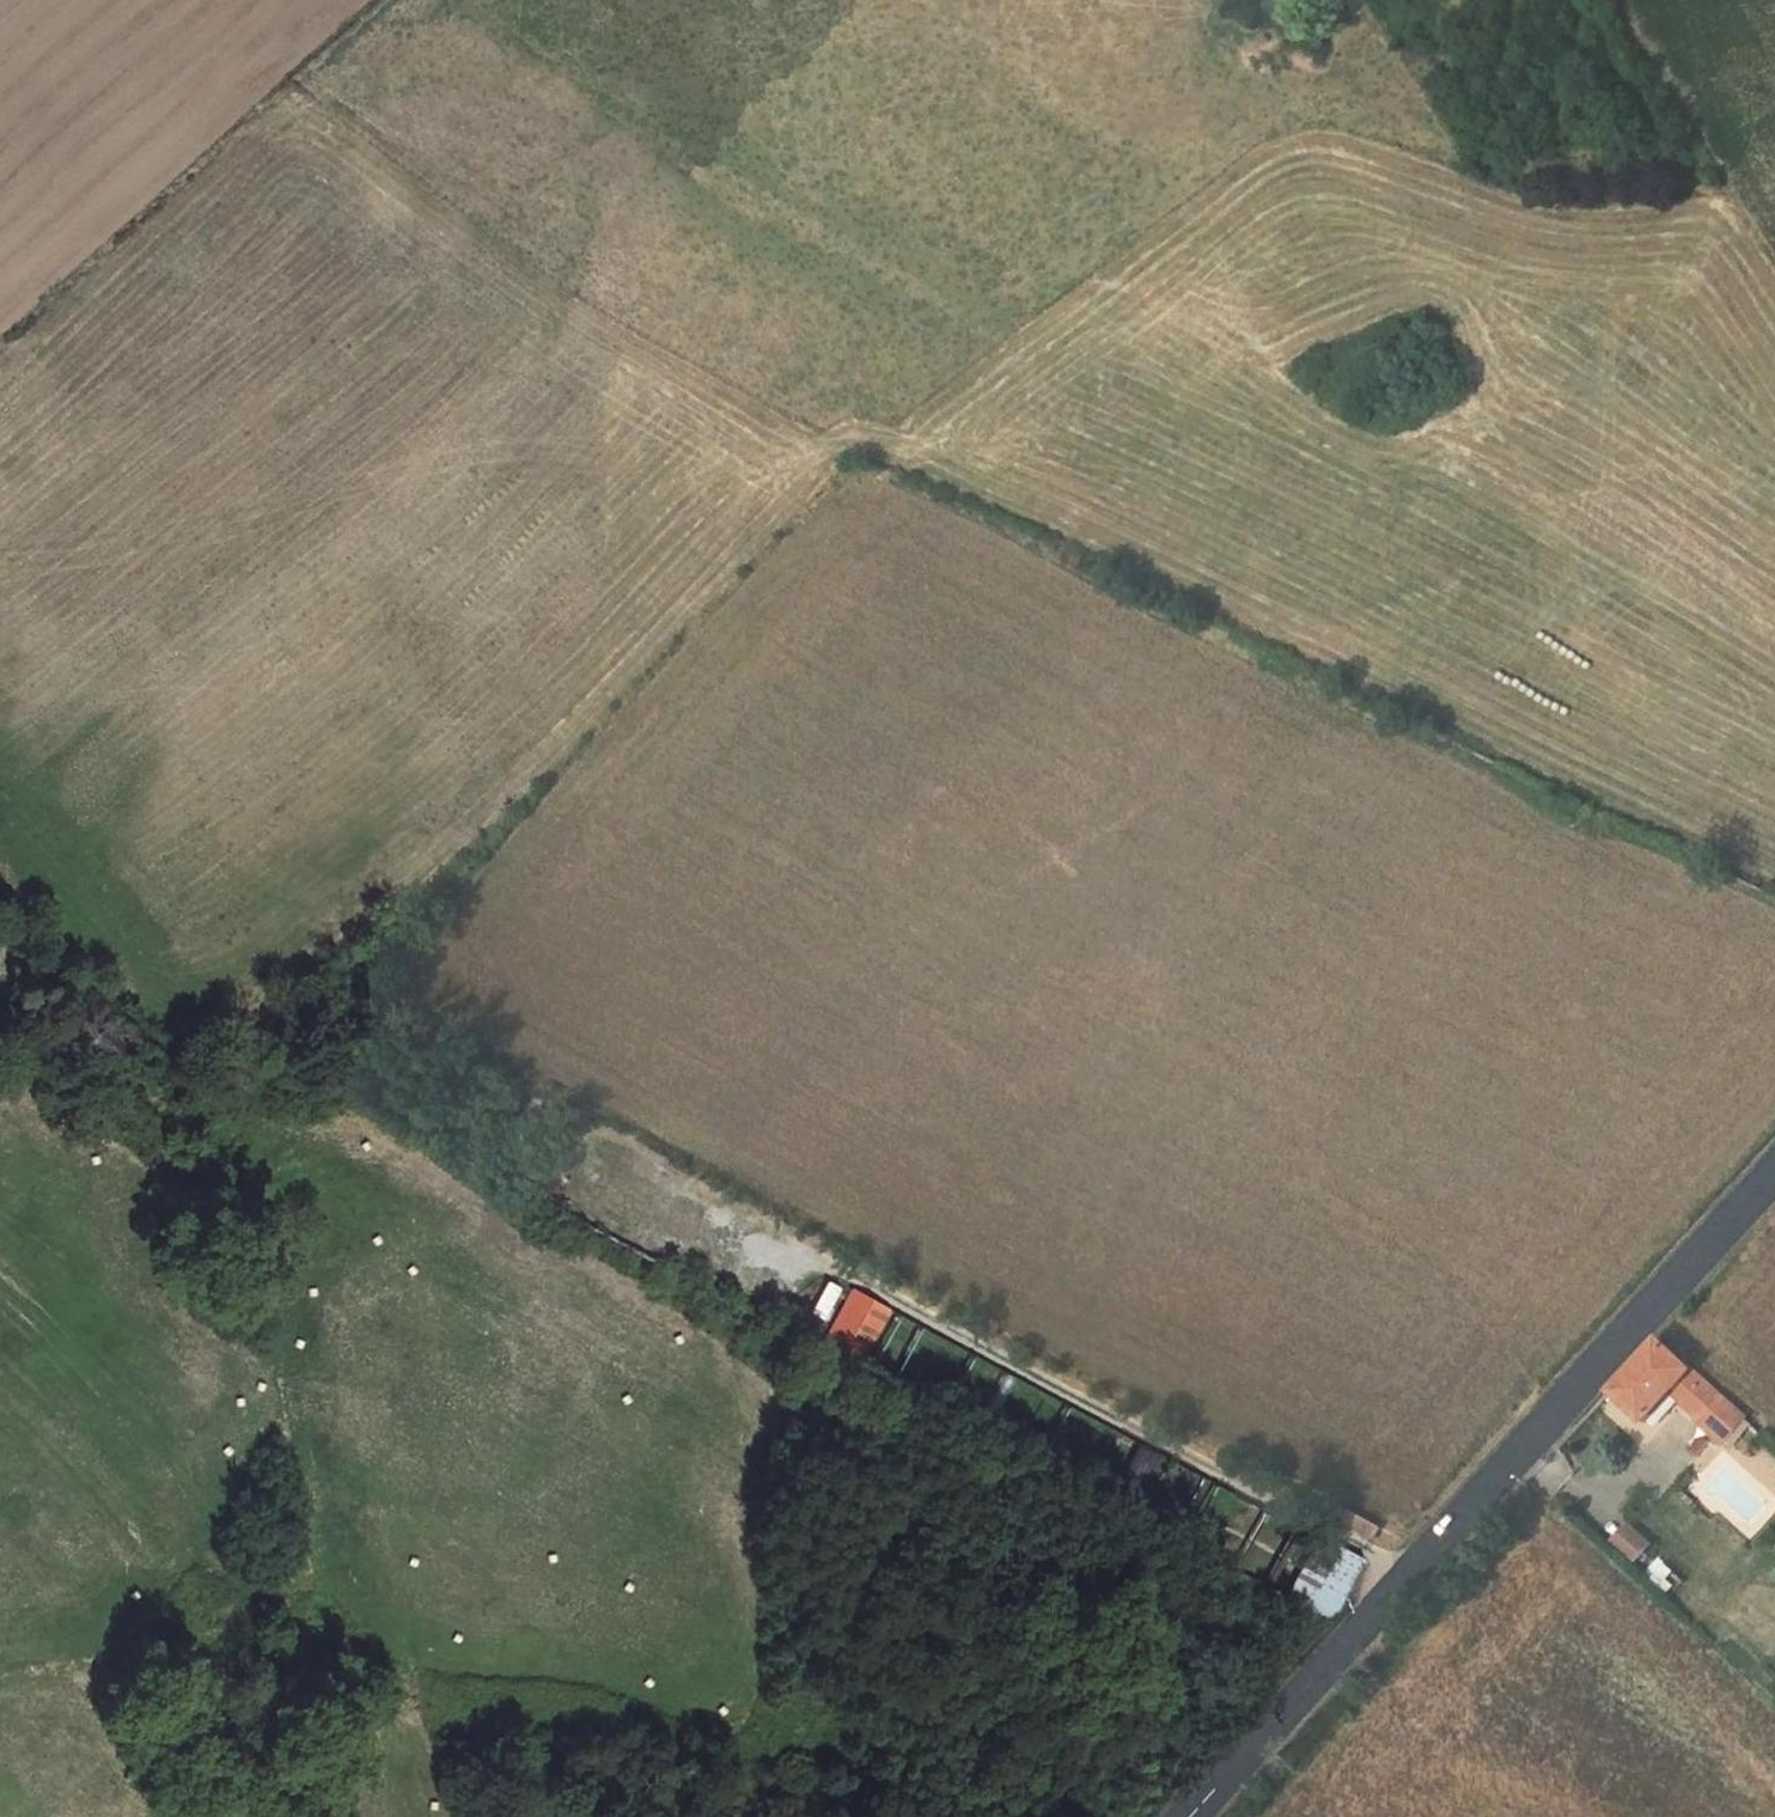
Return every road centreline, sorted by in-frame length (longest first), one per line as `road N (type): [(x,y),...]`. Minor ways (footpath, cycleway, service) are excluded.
road 1 (primary): [(1188,1816),(1774,1169)]
road 2 (track): [(1407,1576),(829,1268)]

